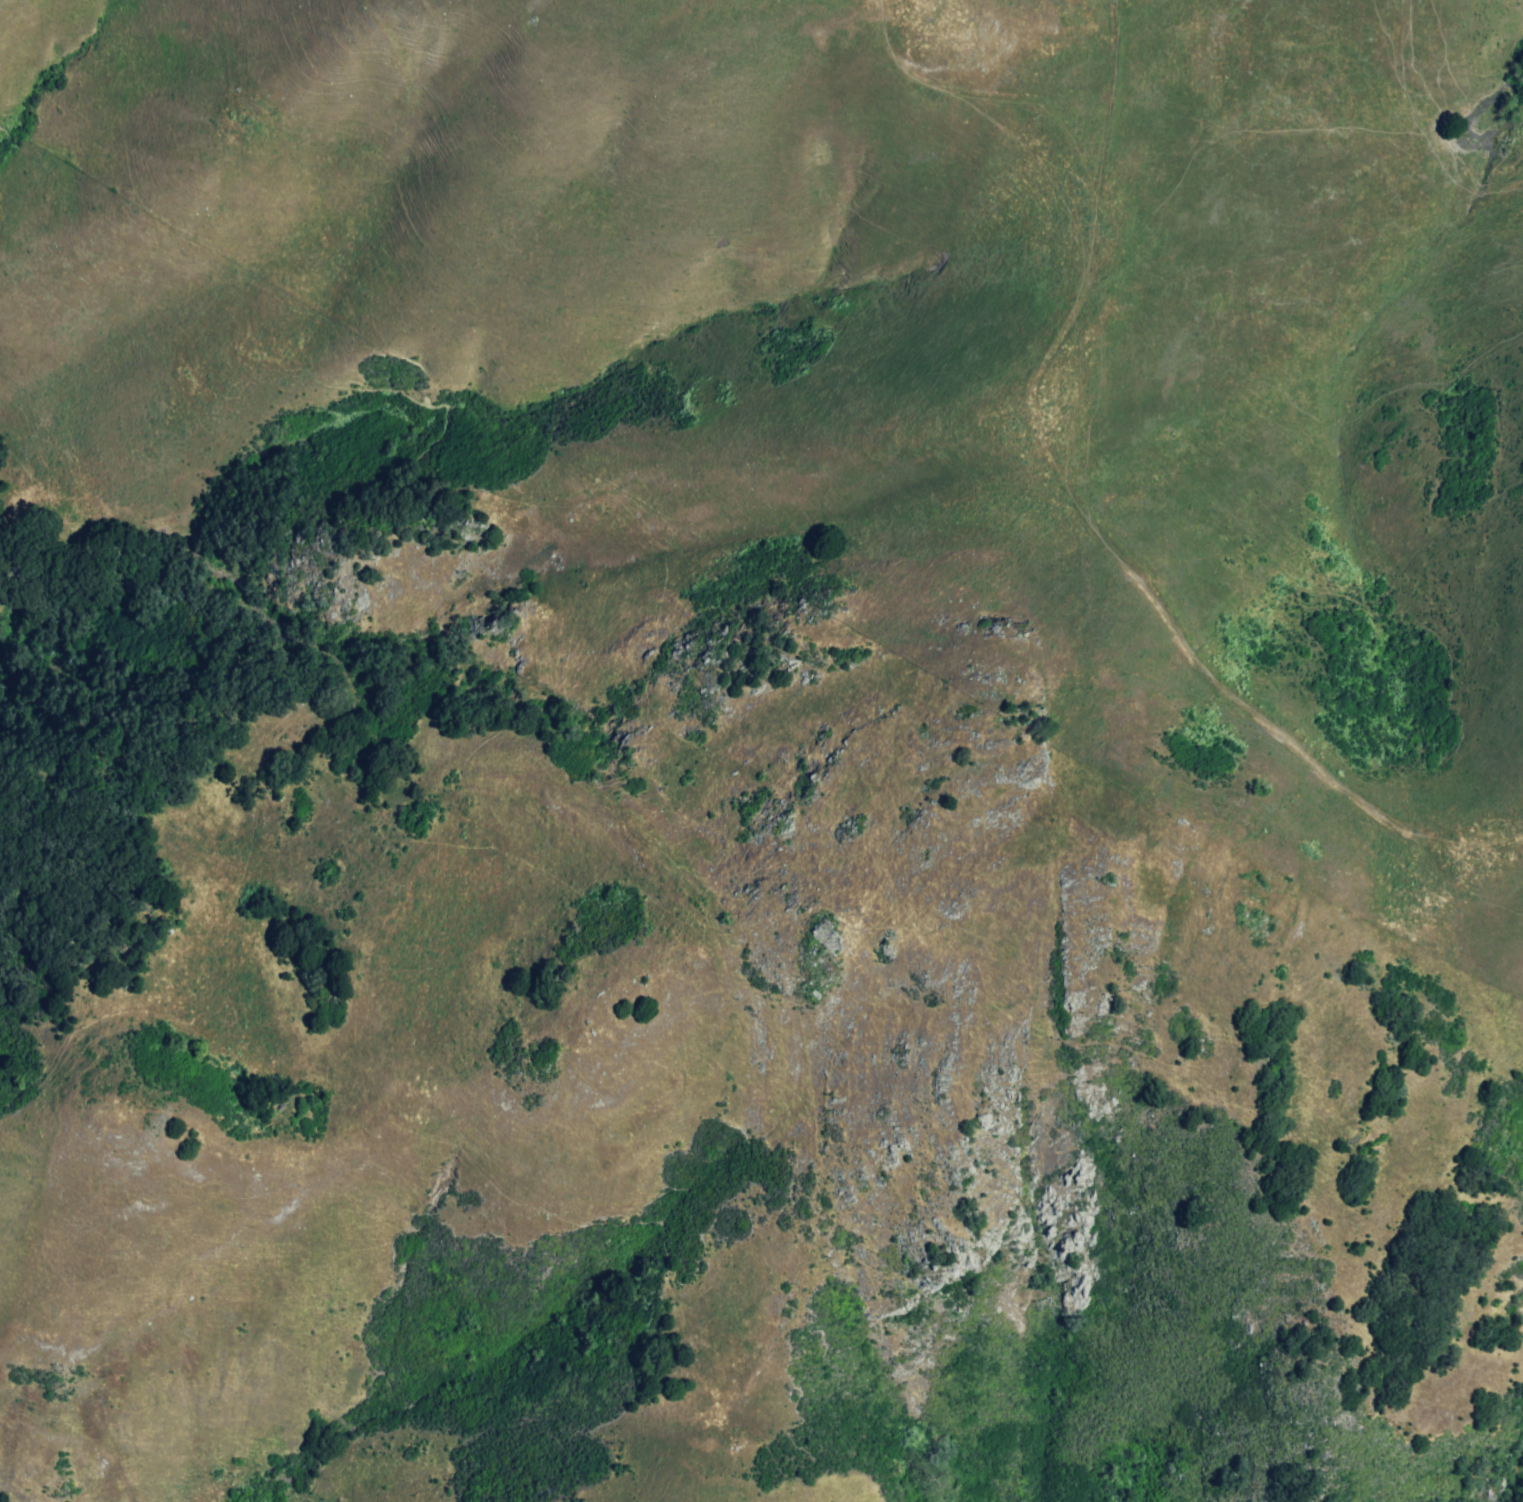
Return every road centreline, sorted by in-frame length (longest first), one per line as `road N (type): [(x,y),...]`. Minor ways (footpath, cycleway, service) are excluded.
road 1 (track): [(1522,846),(1440,853),(1401,841),(1203,659),(1099,526),(1033,418),(1037,374),(1084,280),(1092,204),(1086,165),(1054,117),(969,106),(920,80),(898,57),(884,0)]

